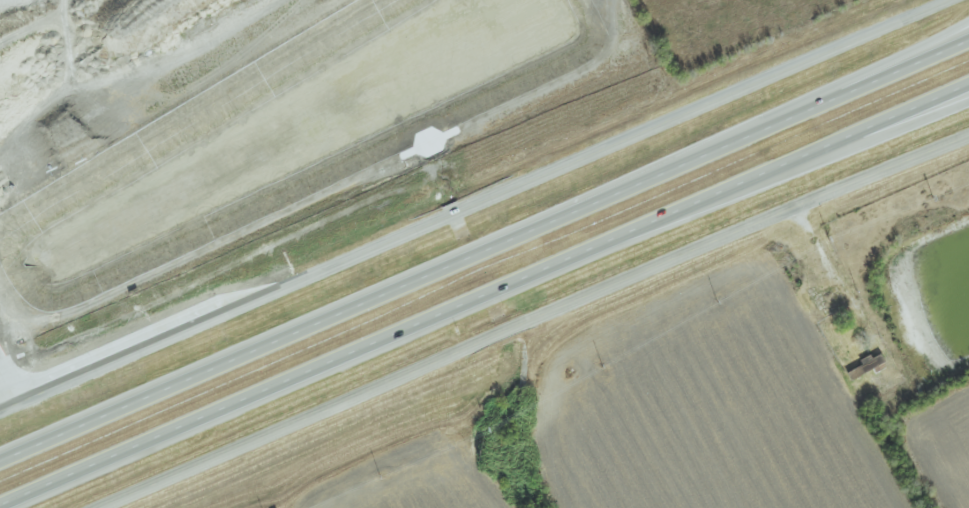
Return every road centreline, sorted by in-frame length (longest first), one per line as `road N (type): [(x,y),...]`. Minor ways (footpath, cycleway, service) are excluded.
road 1 (tertiary): [(954,0),(0,414)]
road 2 (tertiary): [(107,507),(968,138)]
road 3 (motorway): [(2,507),(761,178)]
road 4 (motorway): [(729,147),(0,464)]
road 5 (motorway): [(968,25),(729,147)]
road 6 (motorway): [(968,42),(729,147)]
road 7 (motorway): [(761,178),(968,88)]
road 8 (motorway): [(761,178),(968,104)]

